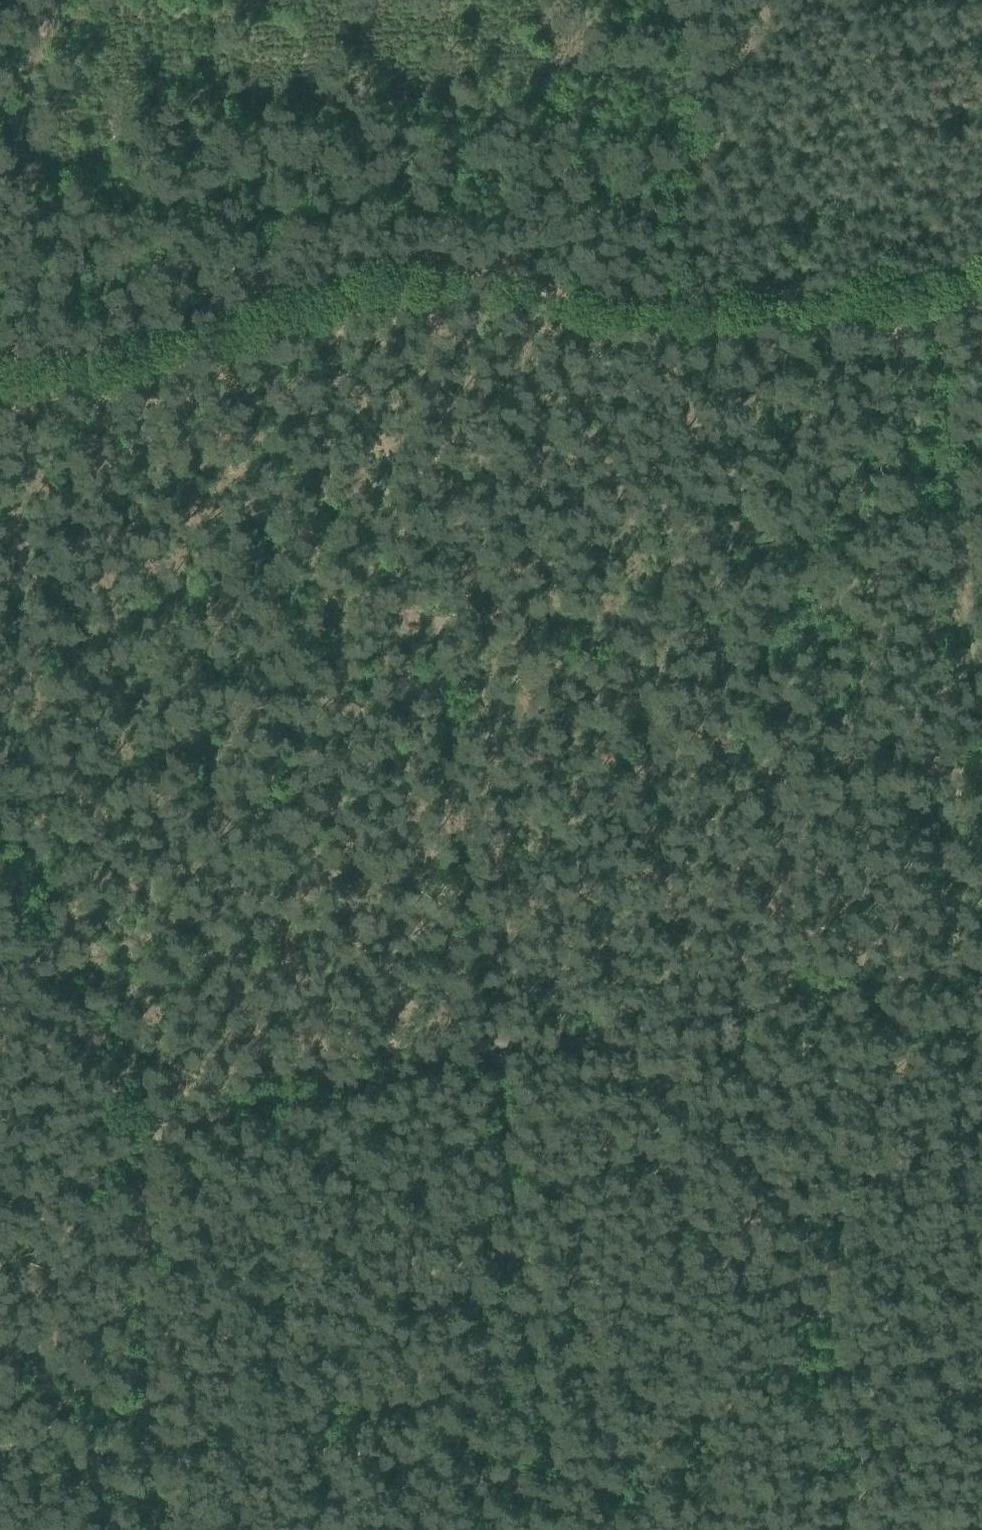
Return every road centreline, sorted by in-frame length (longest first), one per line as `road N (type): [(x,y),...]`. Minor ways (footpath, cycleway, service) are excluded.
road 1 (track): [(497,1055),(395,285),(461,276),(645,303)]
road 2 (track): [(0,896),(125,1083),(140,1130),(157,1529)]
road 3 (track): [(497,1055),(566,1529)]
road 4 (track): [(112,1063),(105,1113),(110,1529)]
road 5 (track): [(931,288),(981,696)]
road 6 (track): [(0,364),(159,340),(322,296),(395,285)]
road 7 (track): [(140,1130),(497,1055)]
road 8 (track): [(767,0),(645,303)]
road 9 (track): [(645,303),(931,288)]
road 10 (track): [(981,963),(737,1013)]
road 11 (track): [(737,1013),(497,1055)]

